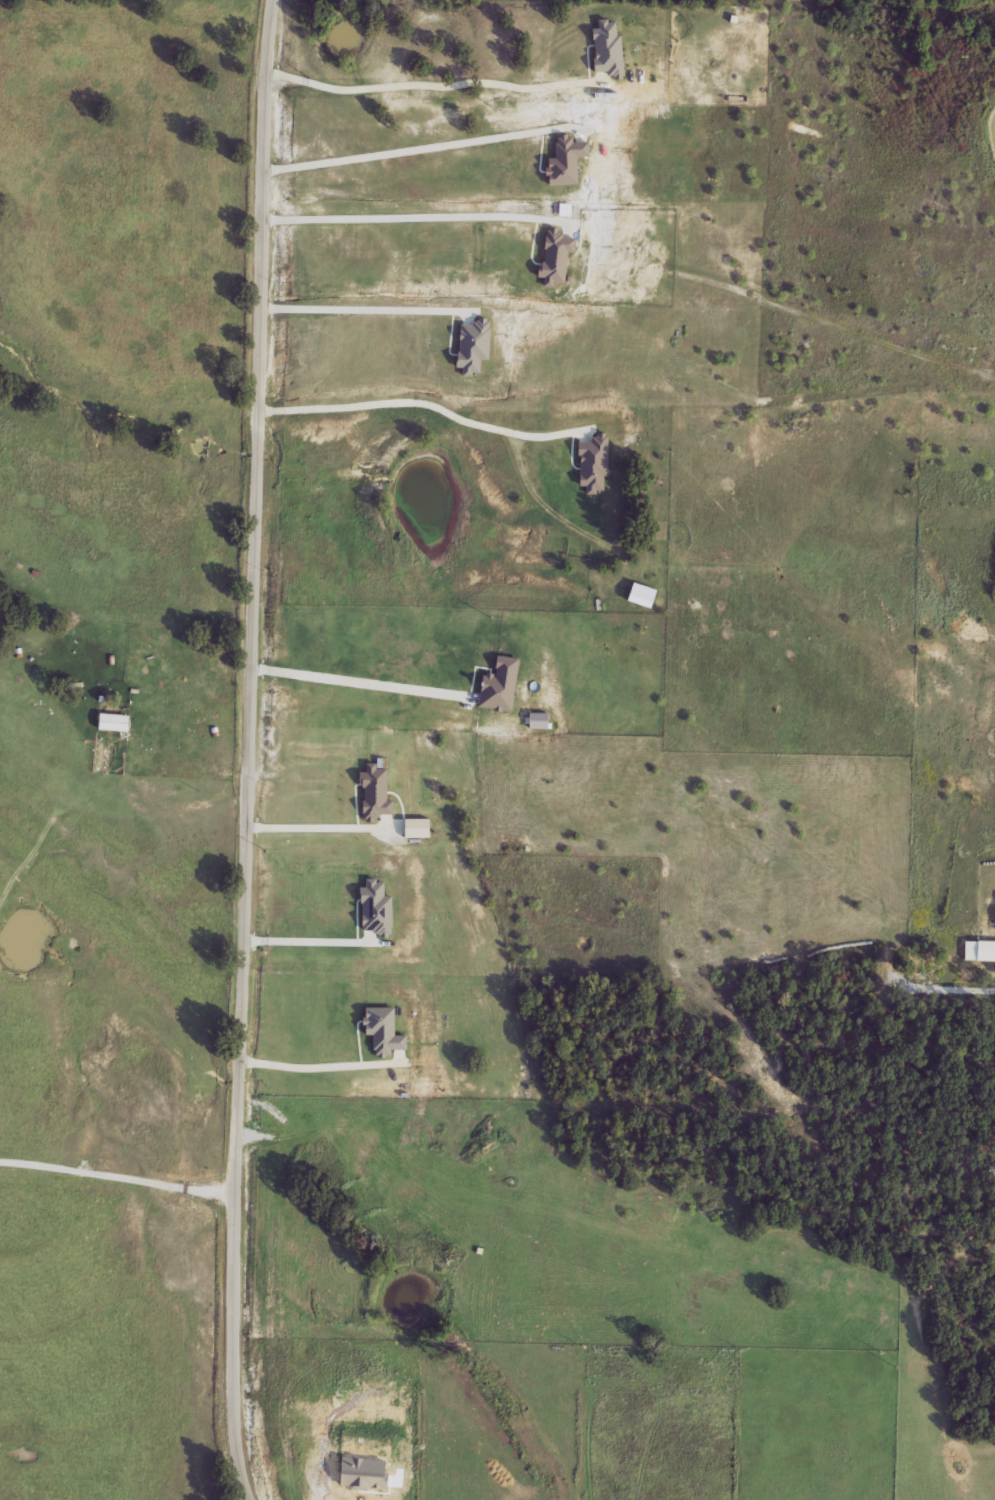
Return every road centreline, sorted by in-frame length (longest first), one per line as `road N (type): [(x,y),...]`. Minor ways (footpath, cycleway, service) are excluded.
road 1 (residential): [(245,1499),(233,1448),(233,1195),(261,67),(272,0)]

